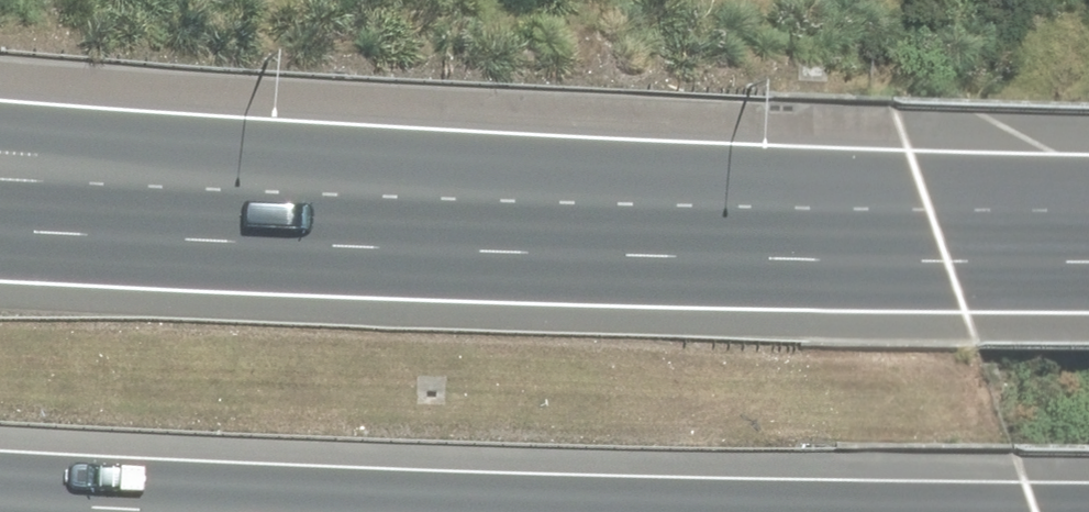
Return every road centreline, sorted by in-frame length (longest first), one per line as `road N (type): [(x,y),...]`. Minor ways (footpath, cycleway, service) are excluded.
road 1 (motorway): [(0,142),(941,249)]
road 2 (motorway): [(0,241),(941,249)]
road 3 (motorway): [(941,249),(1088,248)]

